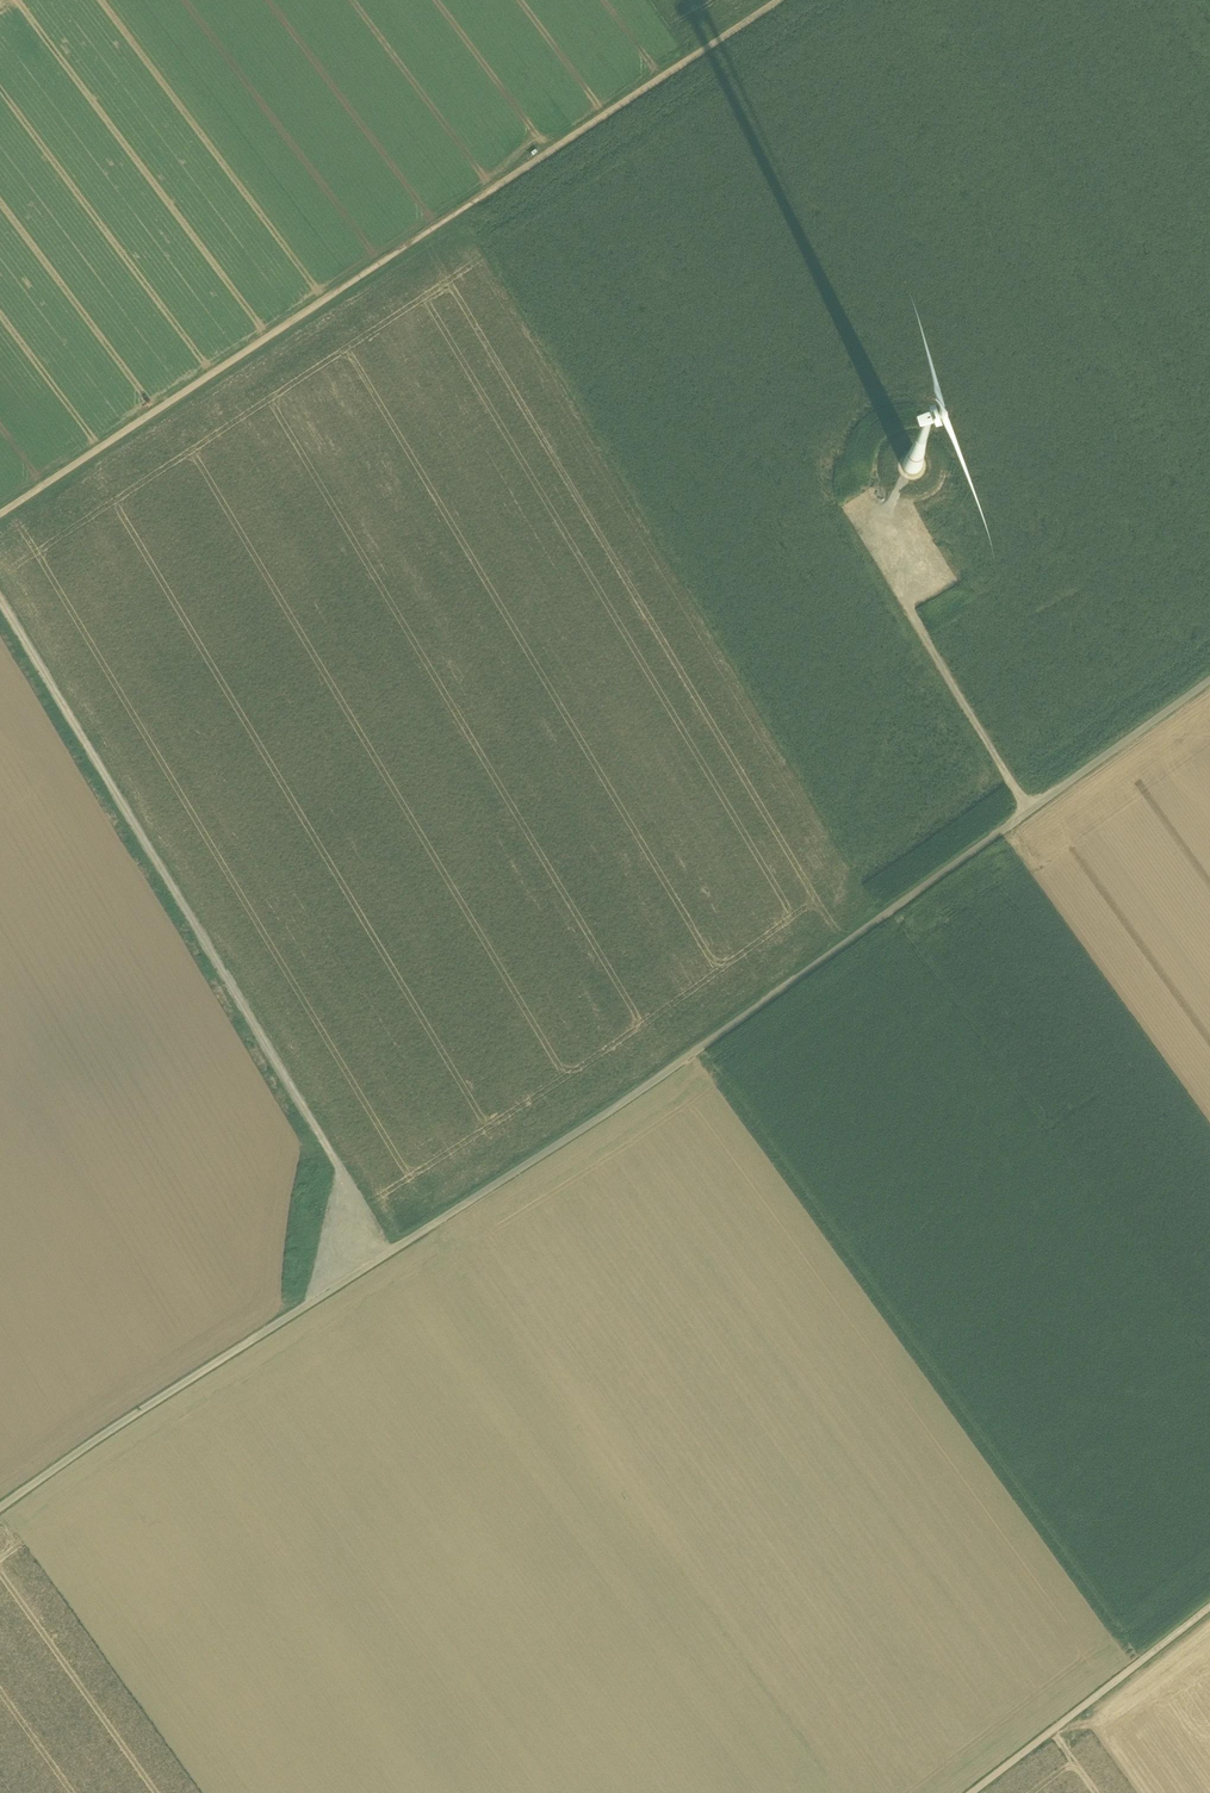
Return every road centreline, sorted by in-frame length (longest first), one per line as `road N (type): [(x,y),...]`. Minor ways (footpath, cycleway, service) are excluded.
road 1 (track): [(1209,684),(0,1513)]
road 2 (track): [(782,0),(0,512)]
road 3 (track): [(907,510),(935,666),(1031,810)]
road 4 (track): [(1209,1606),(971,1792)]

